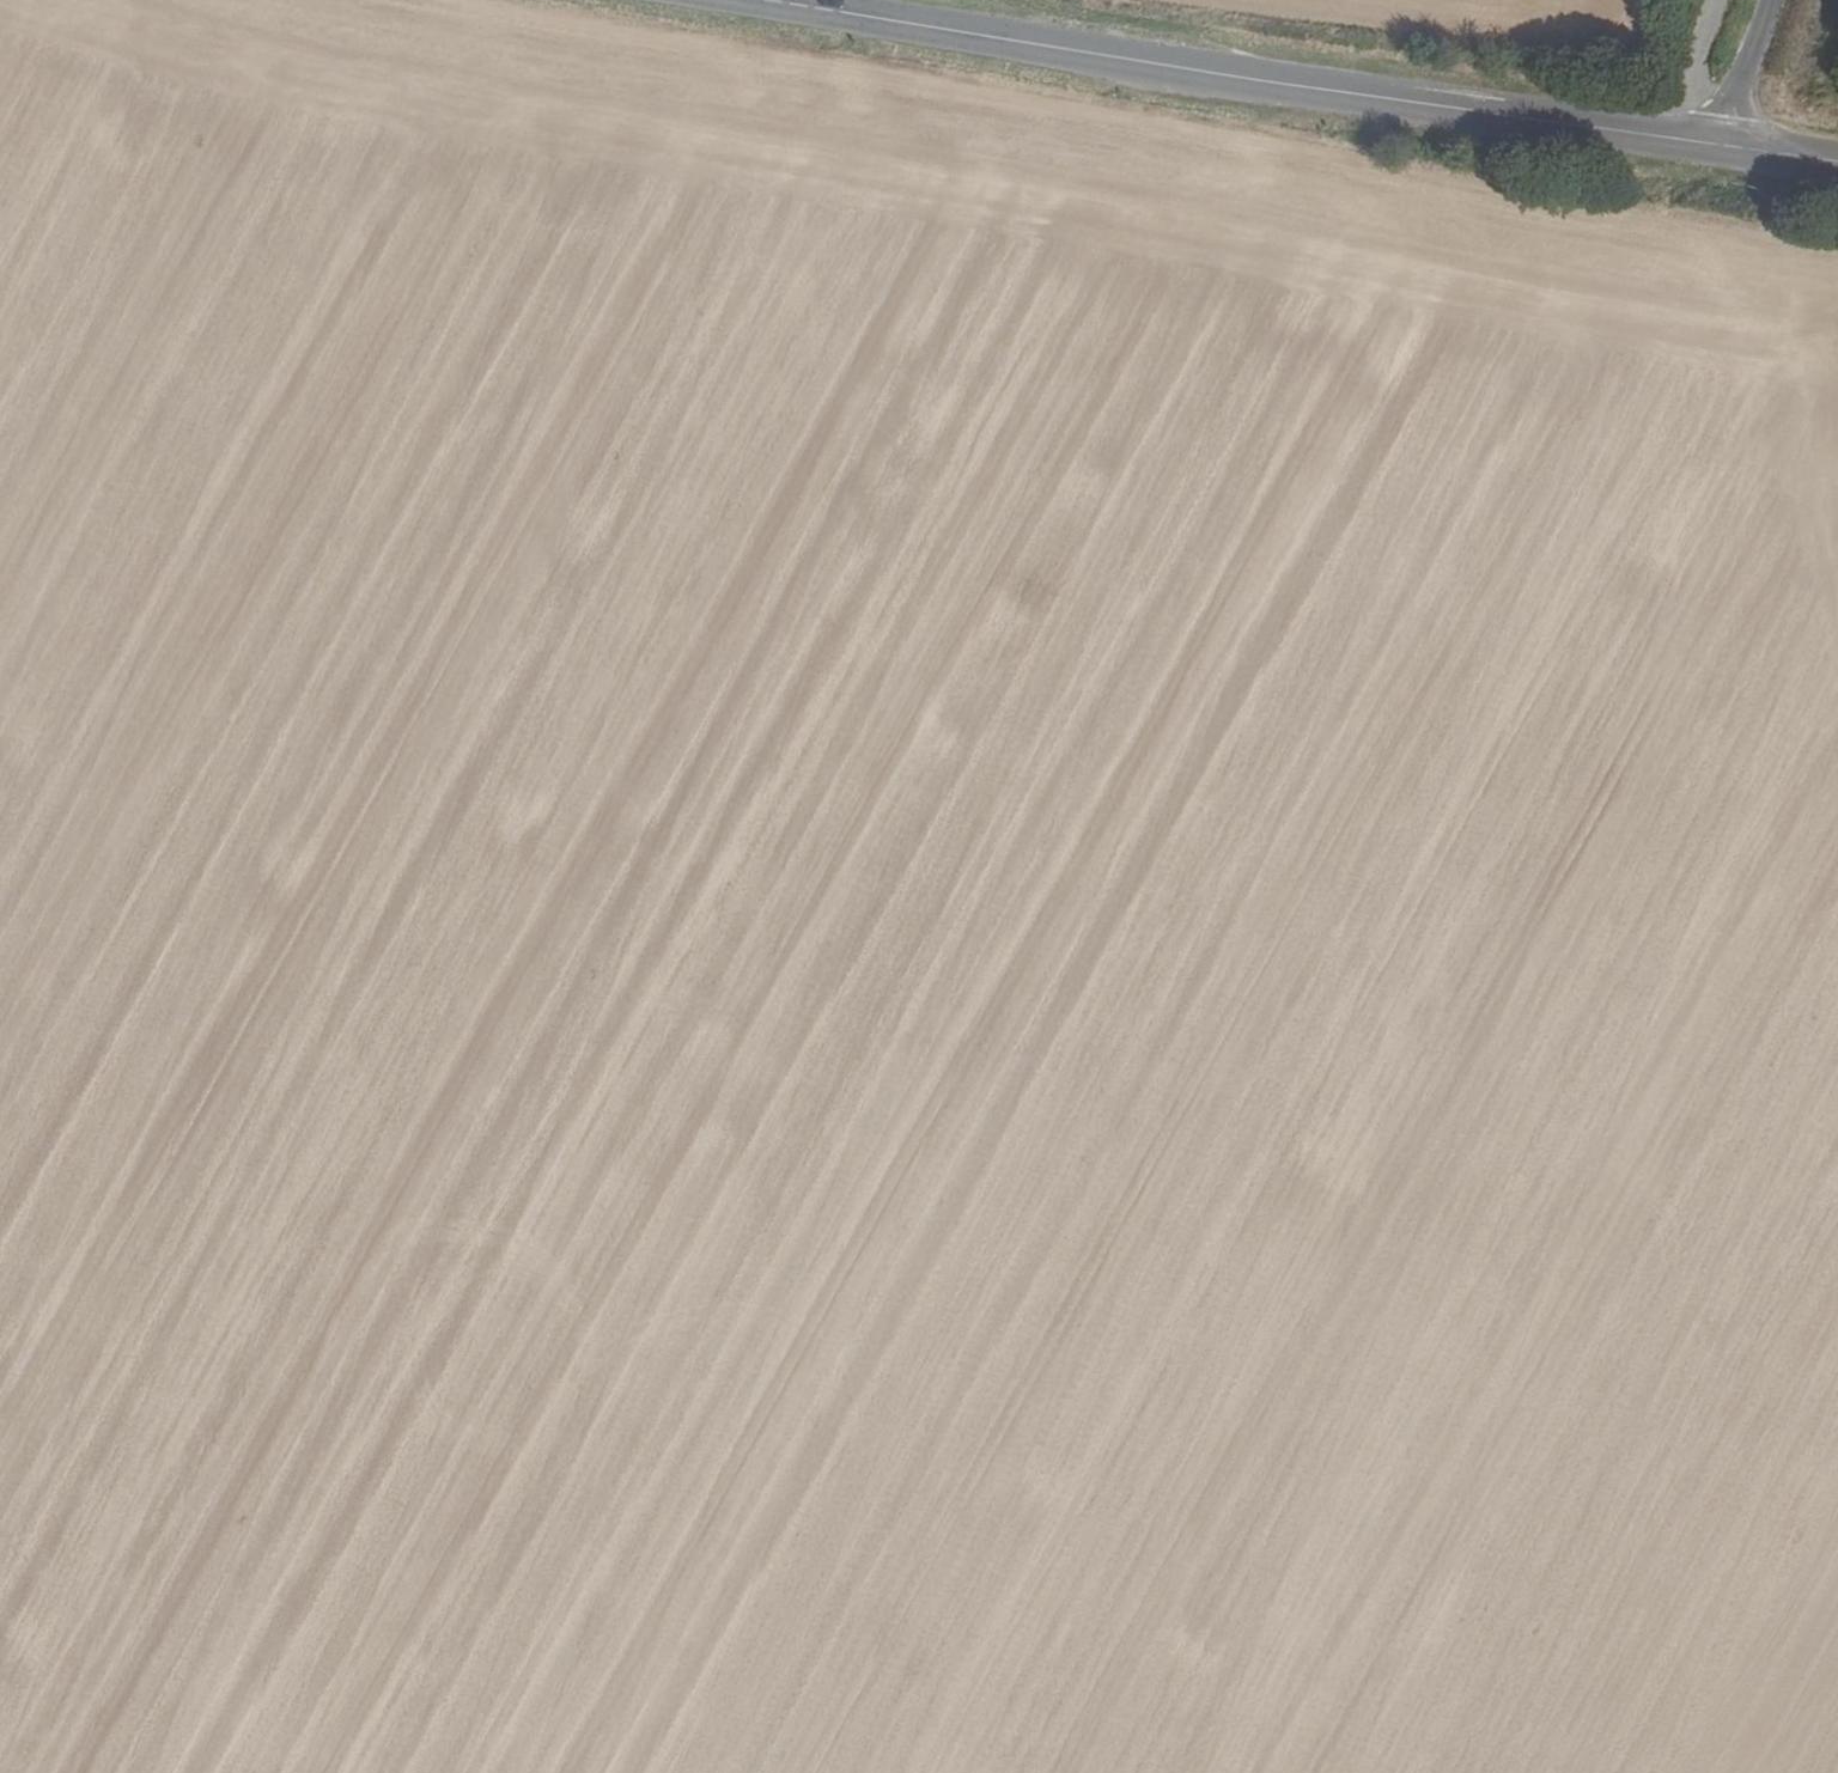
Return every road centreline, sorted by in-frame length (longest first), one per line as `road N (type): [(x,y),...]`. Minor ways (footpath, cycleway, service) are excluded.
road 1 (tertiary): [(771,0),(1669,137)]
road 2 (trunk): [(1769,0),(1721,145)]
road 3 (unclassified): [(1721,145),(1697,79),(1718,0)]

